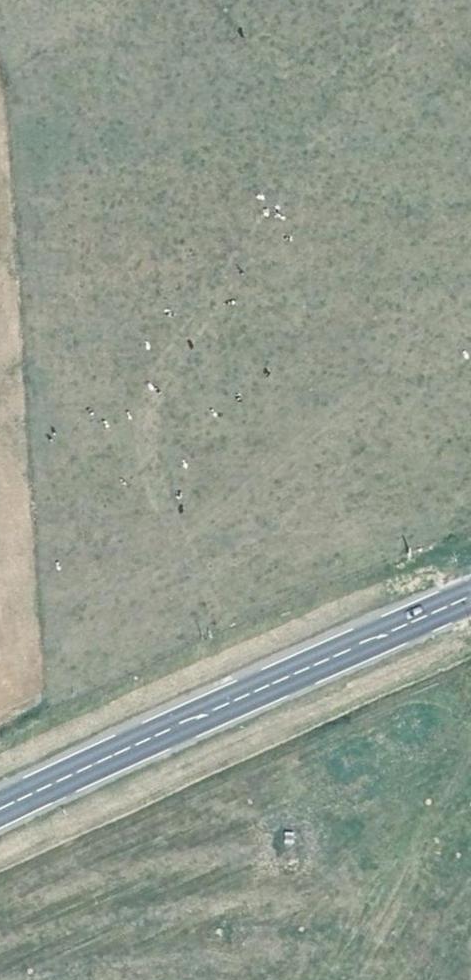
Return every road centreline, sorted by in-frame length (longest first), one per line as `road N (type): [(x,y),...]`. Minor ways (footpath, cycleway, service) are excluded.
road 1 (primary): [(470,596),(0,809)]

